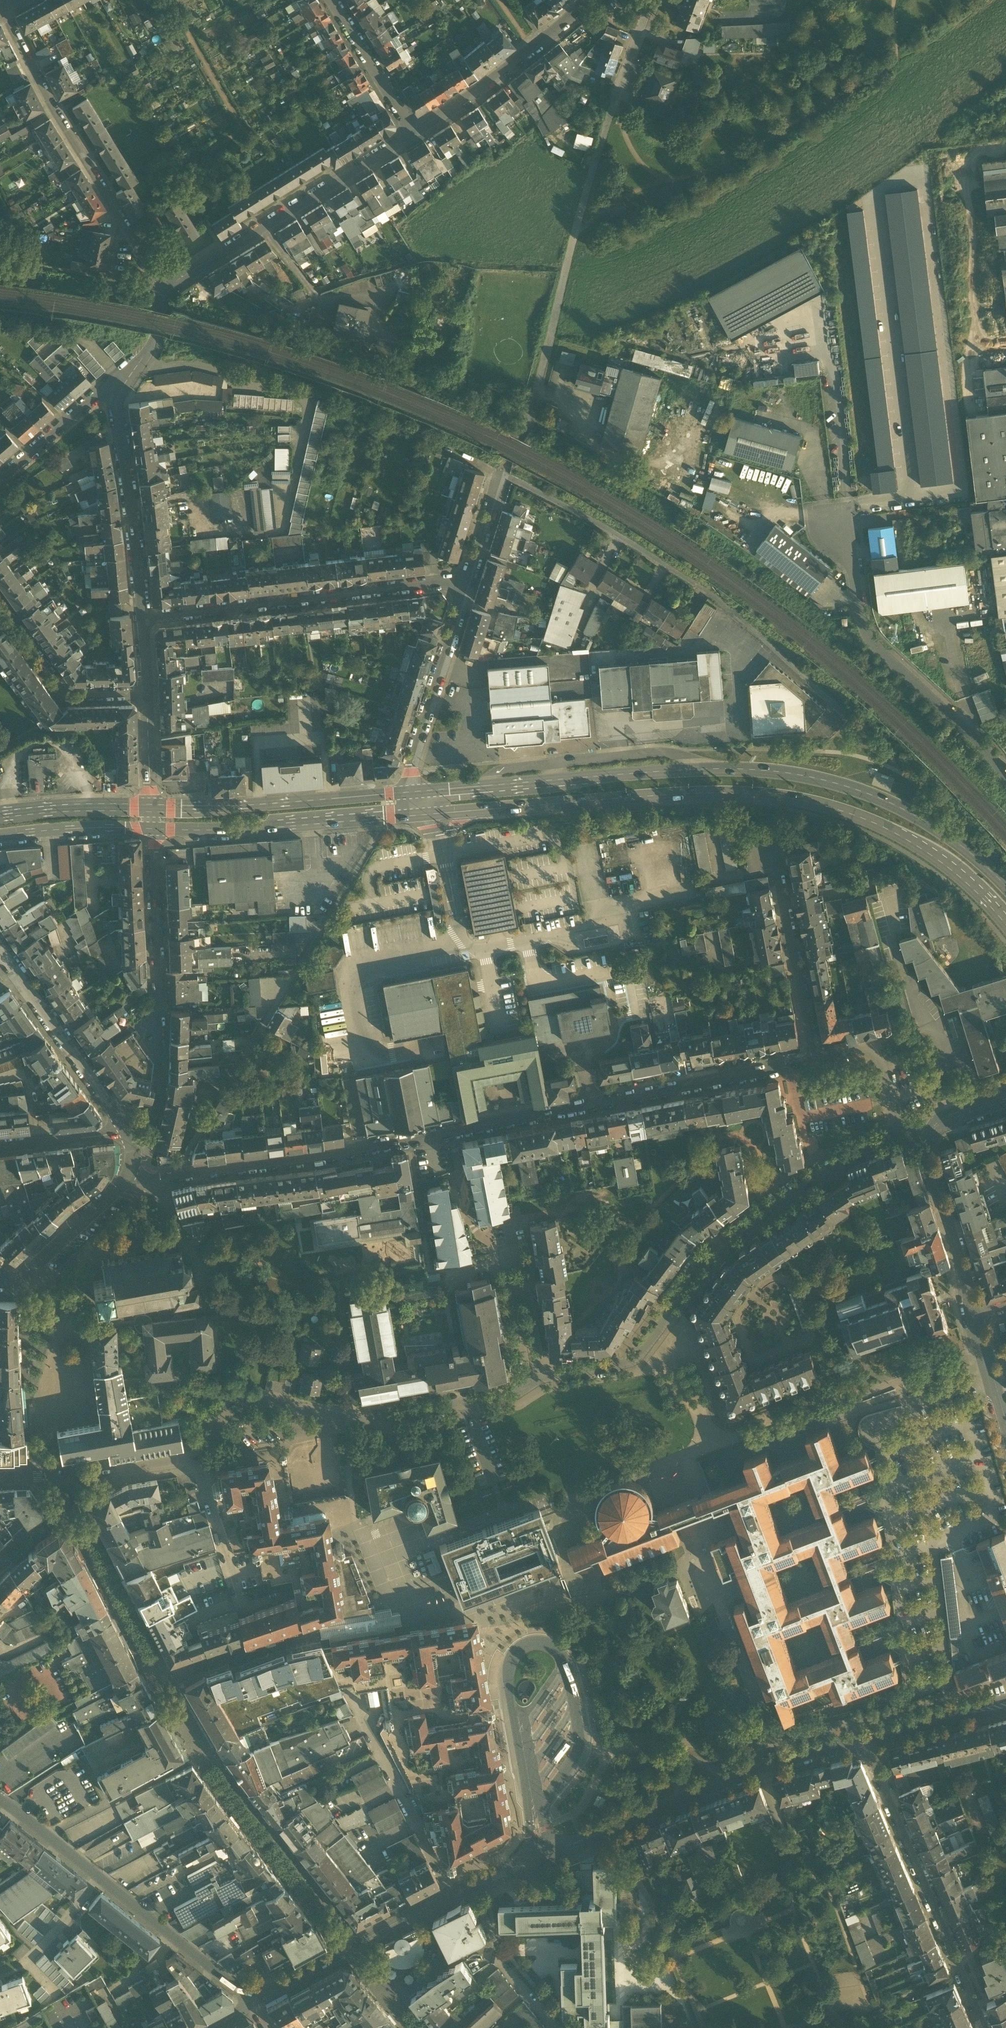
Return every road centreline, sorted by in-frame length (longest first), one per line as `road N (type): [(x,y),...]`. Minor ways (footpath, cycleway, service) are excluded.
road 1 (residential): [(133,1173),(163,1177),(356,1151),(815,1060)]
road 2 (primary): [(441,814),(705,794),(800,801),(852,815),(951,866),(1005,921)]
road 3 (primary): [(1005,886),(926,822),(875,796),(782,773),(694,771),(440,790)]
road 4 (residential): [(899,1136),(844,1157),(717,1248),(633,1359),(527,1382)]
road 5 (residential): [(524,432),(574,234),(654,0)]
road 6 (residential): [(454,1894),(761,1768),(862,1740)]
road 7 (unclassified): [(1005,774),(871,637),(859,582),(802,464)]
road 8 (residential): [(527,1382),(514,1394),(402,1414),(384,1426),(245,1401),(197,1457)]
road 9 (residential): [(144,620),(470,579)]
road 10 (residential): [(252,2003),(0,1804)]
road 11 (residential): [(862,1740),(985,2027)]
road 12 (residential): [(173,285),(417,135)]
road 13 (residential): [(504,475),(651,556),(740,617)]
road 14 (primary): [(404,793),(150,807)]
road 15 (residential): [(144,620),(117,403),(130,374)]
road 16 (primary): [(151,828),(393,816)]
road 17 (residential): [(6,8),(122,218)]
road 18 (residential): [(252,2003),(454,1894)]
road 19 (residential): [(159,1053),(151,828)]
road 20 (residential): [(404,793),(470,579)]
road 21 (residential): [(417,135),(536,52),(591,0)]
road 22 (residential): [(125,1132),(0,951)]
road 23 (unclassified): [(454,1894),(355,1703)]
road 24 (residential): [(815,1060),(779,874),(762,862)]
road 25 (residential): [(977,1315),(922,1129)]
road 26 (residential): [(0,608),(62,691),(147,694)]
road 27 (residential): [(0,1281),(23,1278),(133,1173)]
road 28 (residential): [(197,1457),(26,1476)]
road 29 (residential): [(0,482),(130,374)]
road 30 (residential): [(197,1457),(245,1615)]
road 31 (residential): [(527,1382),(508,1223)]
road 32 (residential): [(335,0),(417,135)]
road 33 (residential): [(815,1060),(873,1045),(899,1136)]
road 34 (primary): [(0,835),(151,828)]
road 35 (primary): [(150,807),(0,815)]
road 36 (residential): [(862,1740),(1005,1705)]
road 37 (residential): [(173,285),(108,279),(122,218)]
road 38 (residential): [(125,1132),(0,1147)]

